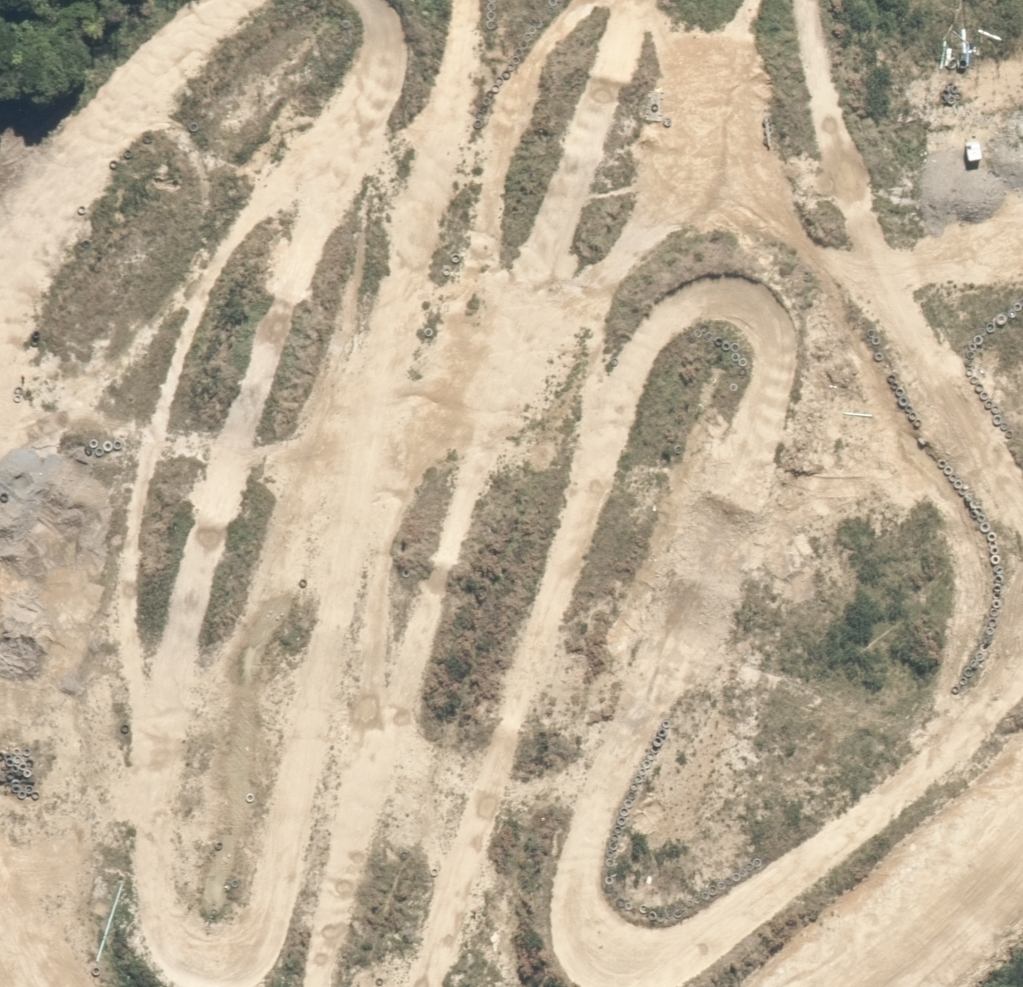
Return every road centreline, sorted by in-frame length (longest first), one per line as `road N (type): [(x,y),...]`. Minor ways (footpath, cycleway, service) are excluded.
road 1 (track): [(390,986),(563,514),(619,474),(681,465),(711,502),(715,575),(650,683),(578,759),(547,829),(591,864),(995,623),(1015,569),(909,395),(790,97),(775,0)]
road 2 (track): [(355,0),(365,30),(226,426),(178,600),(164,803),(174,848),(216,873),(266,830),(433,0)]
road 3 (track): [(603,0),(386,597),(269,986)]
road 4 (track): [(0,317),(20,256),(113,143),(262,0)]
road 5 (track): [(1022,903),(860,986)]

